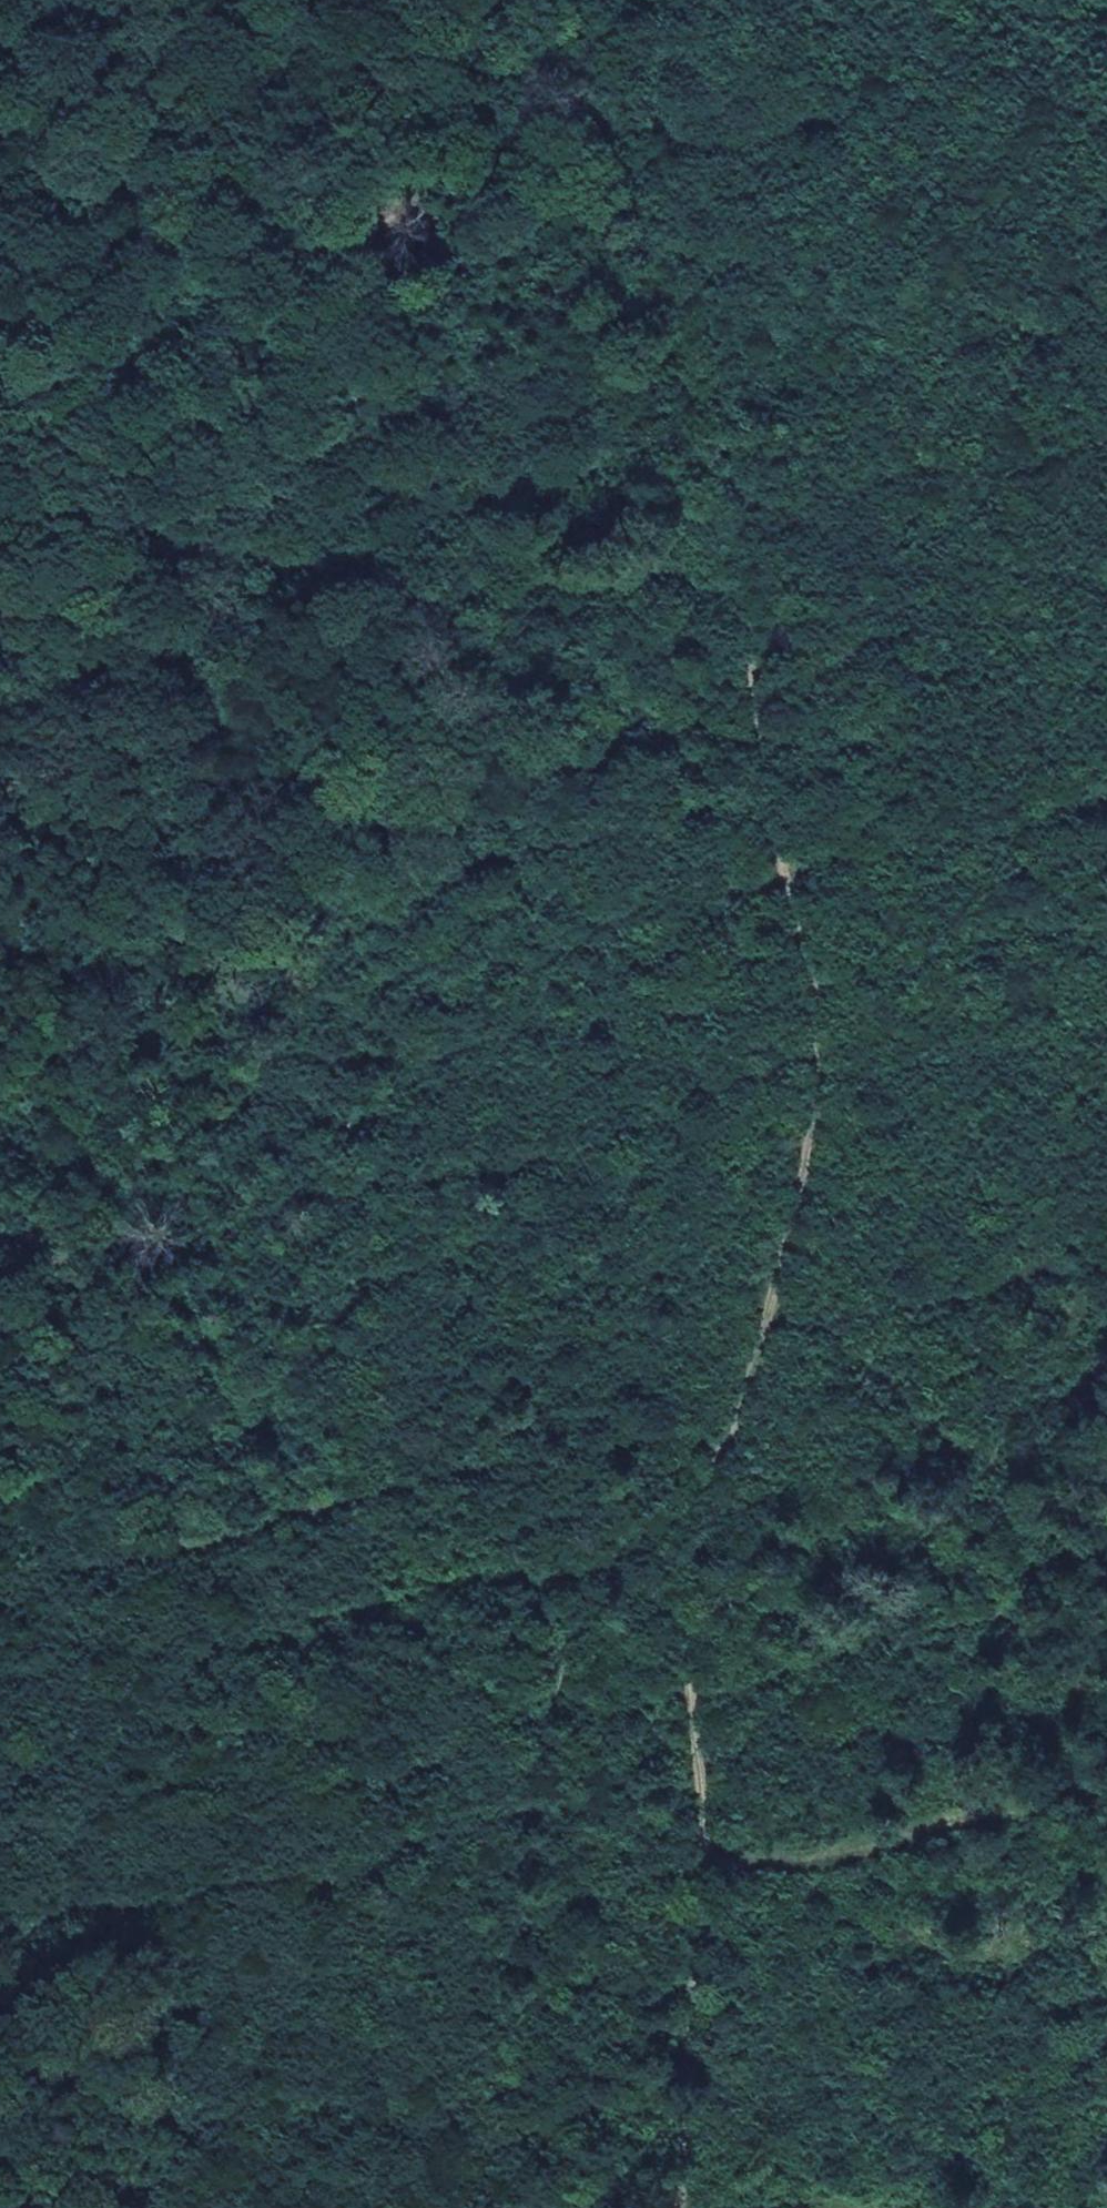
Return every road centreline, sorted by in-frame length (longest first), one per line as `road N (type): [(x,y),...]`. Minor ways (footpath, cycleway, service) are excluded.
road 1 (track): [(637,0),(692,243),(762,770),(816,1057),(773,1290),(699,1517),(681,1615),(704,1808),(681,2207)]
road 2 (track): [(0,712),(623,567),(739,571)]

